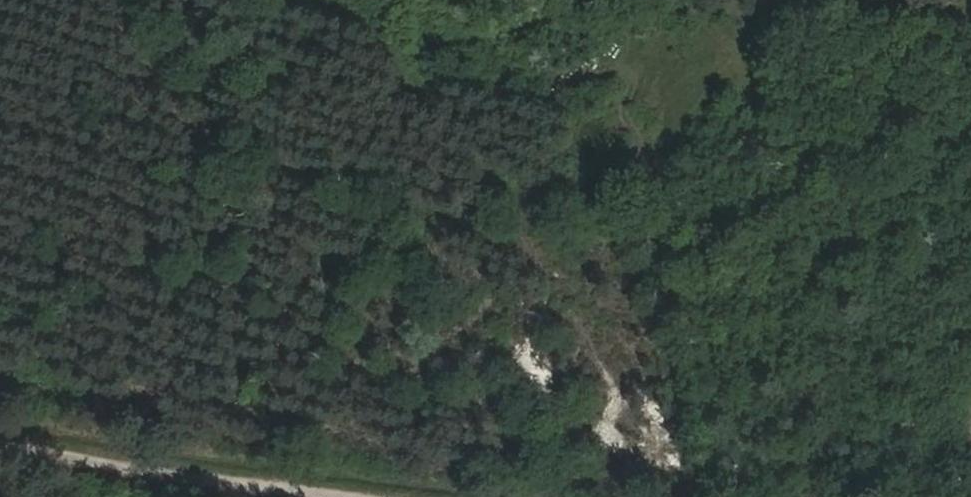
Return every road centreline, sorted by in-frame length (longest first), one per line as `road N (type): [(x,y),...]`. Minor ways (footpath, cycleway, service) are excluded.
road 1 (track): [(0,440),(318,496)]

